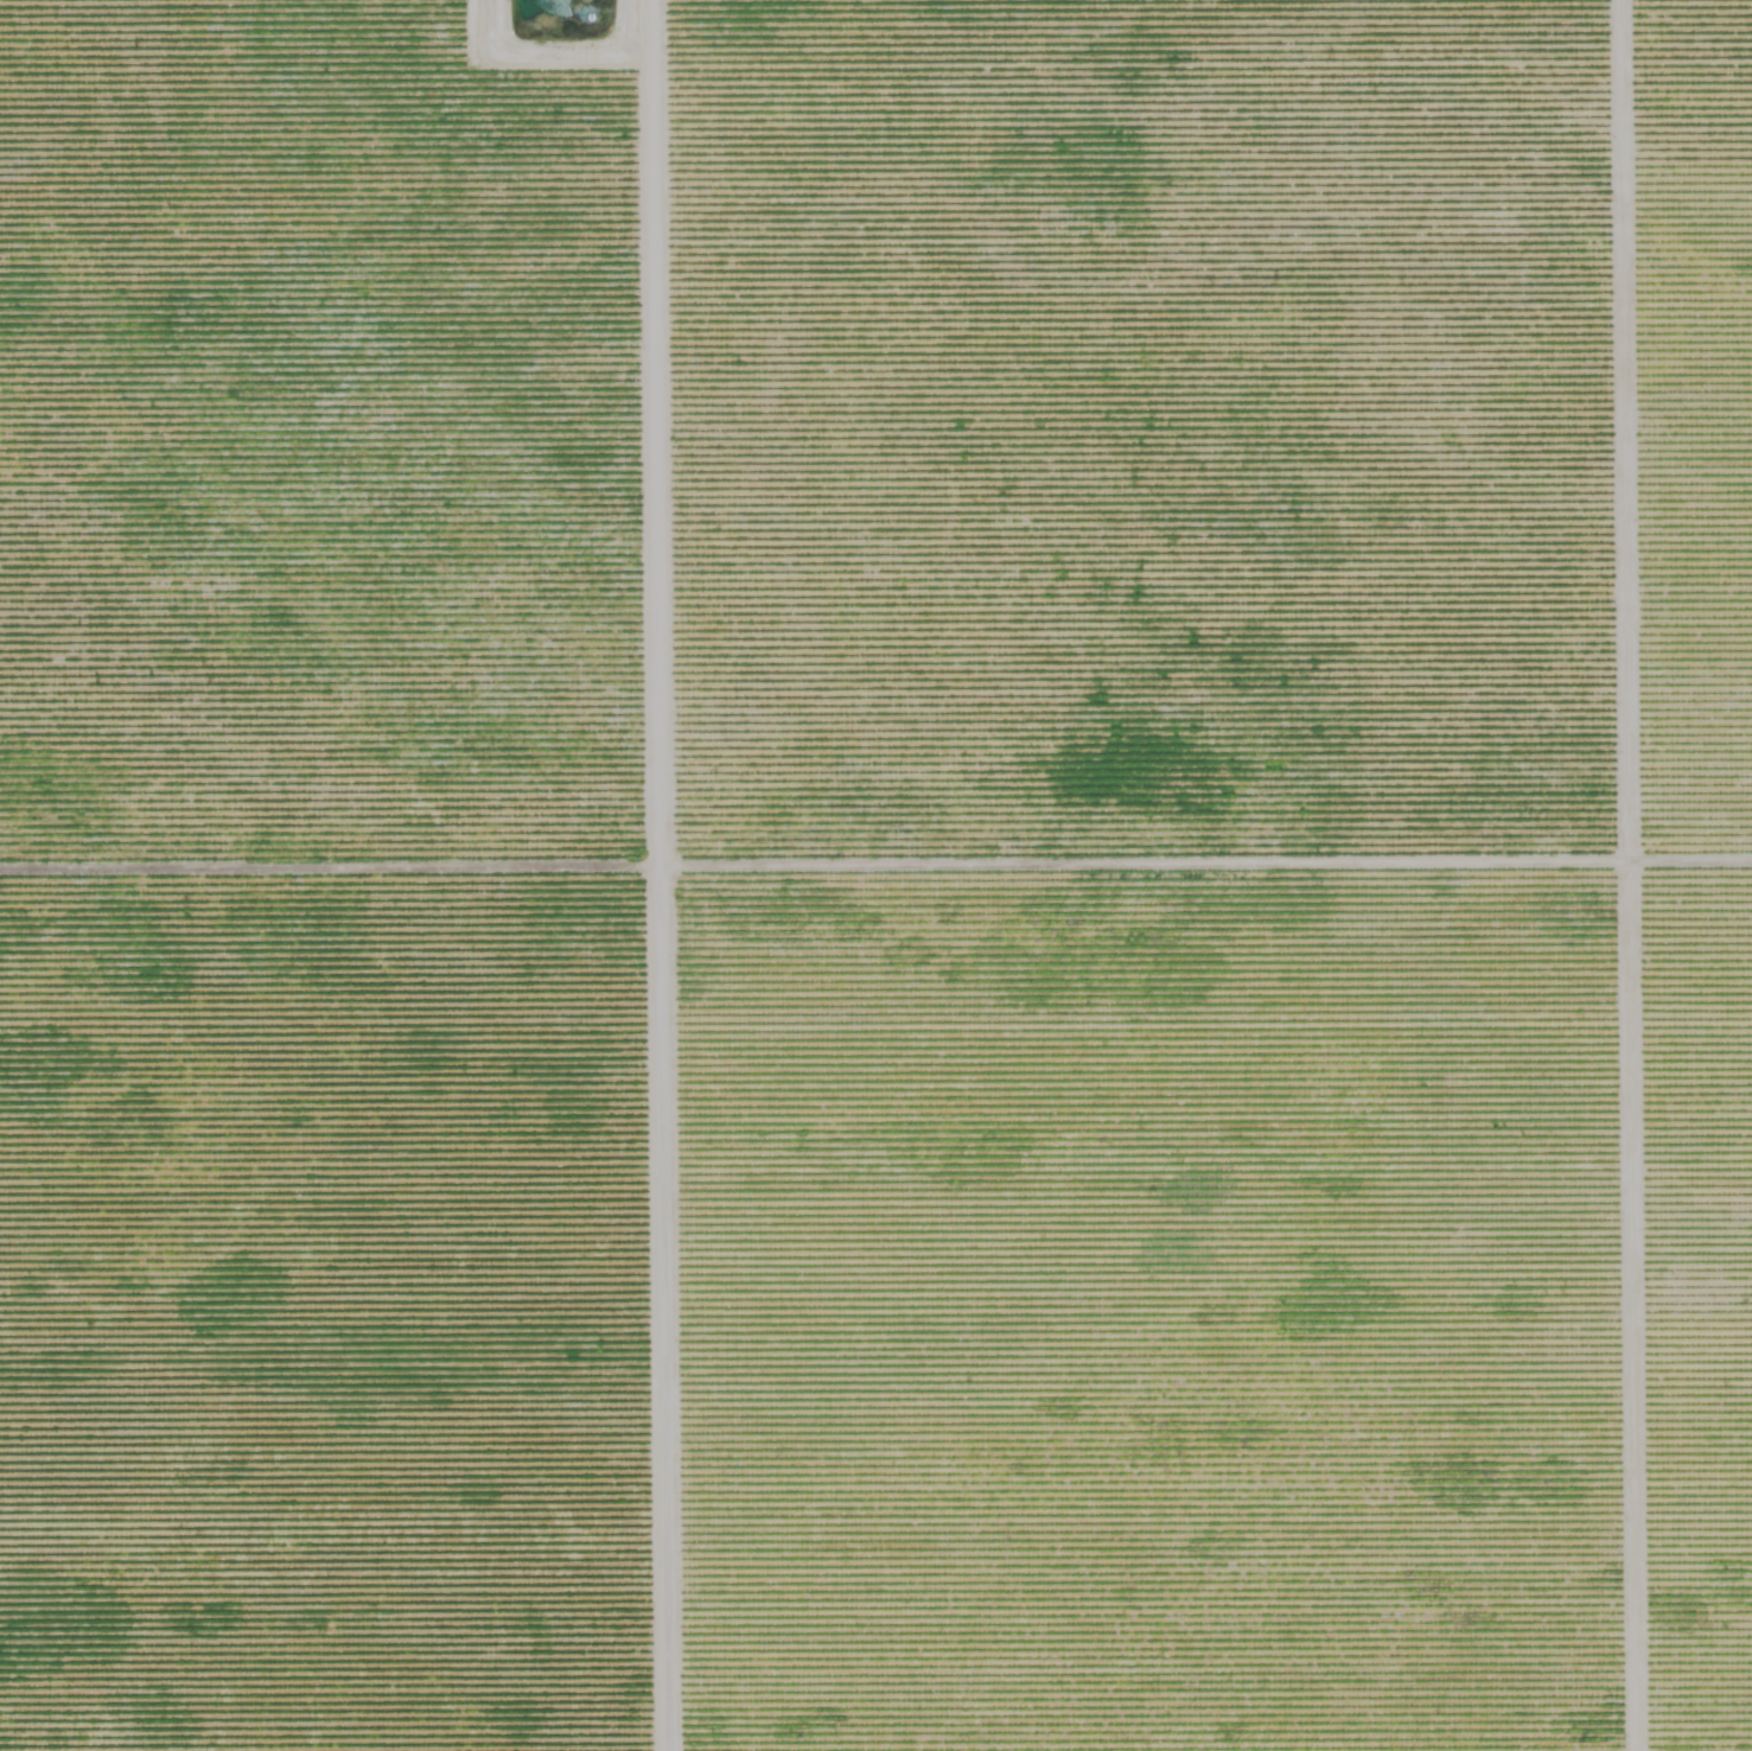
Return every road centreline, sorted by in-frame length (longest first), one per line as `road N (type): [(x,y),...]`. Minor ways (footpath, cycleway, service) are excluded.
road 1 (residential): [(661,0),(663,841)]

